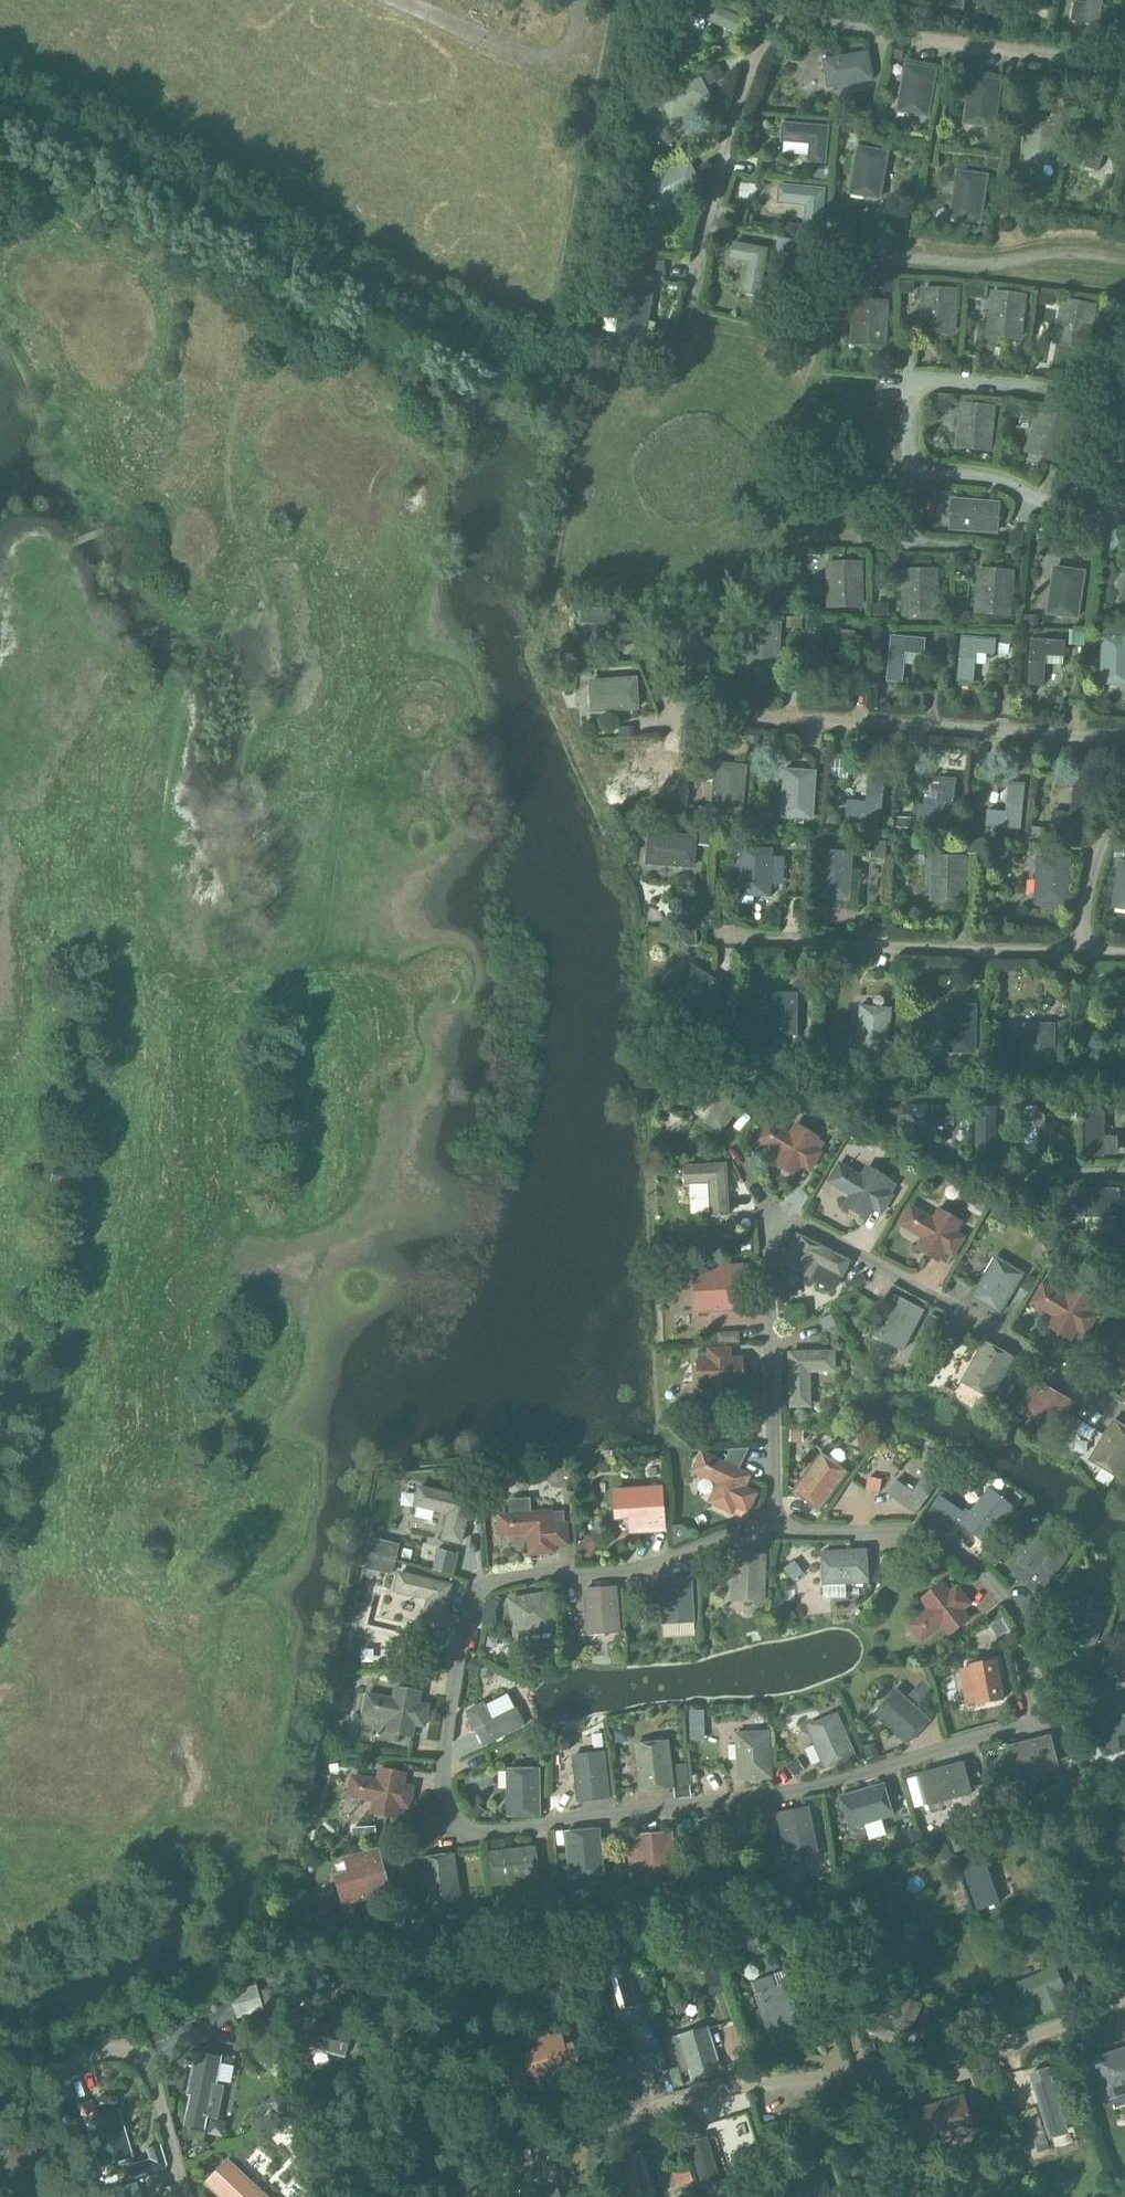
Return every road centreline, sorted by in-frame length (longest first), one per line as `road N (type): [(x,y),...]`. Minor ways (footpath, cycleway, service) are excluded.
road 1 (unclassified): [(400,0),(540,60),(571,43),(578,23),(573,0)]

